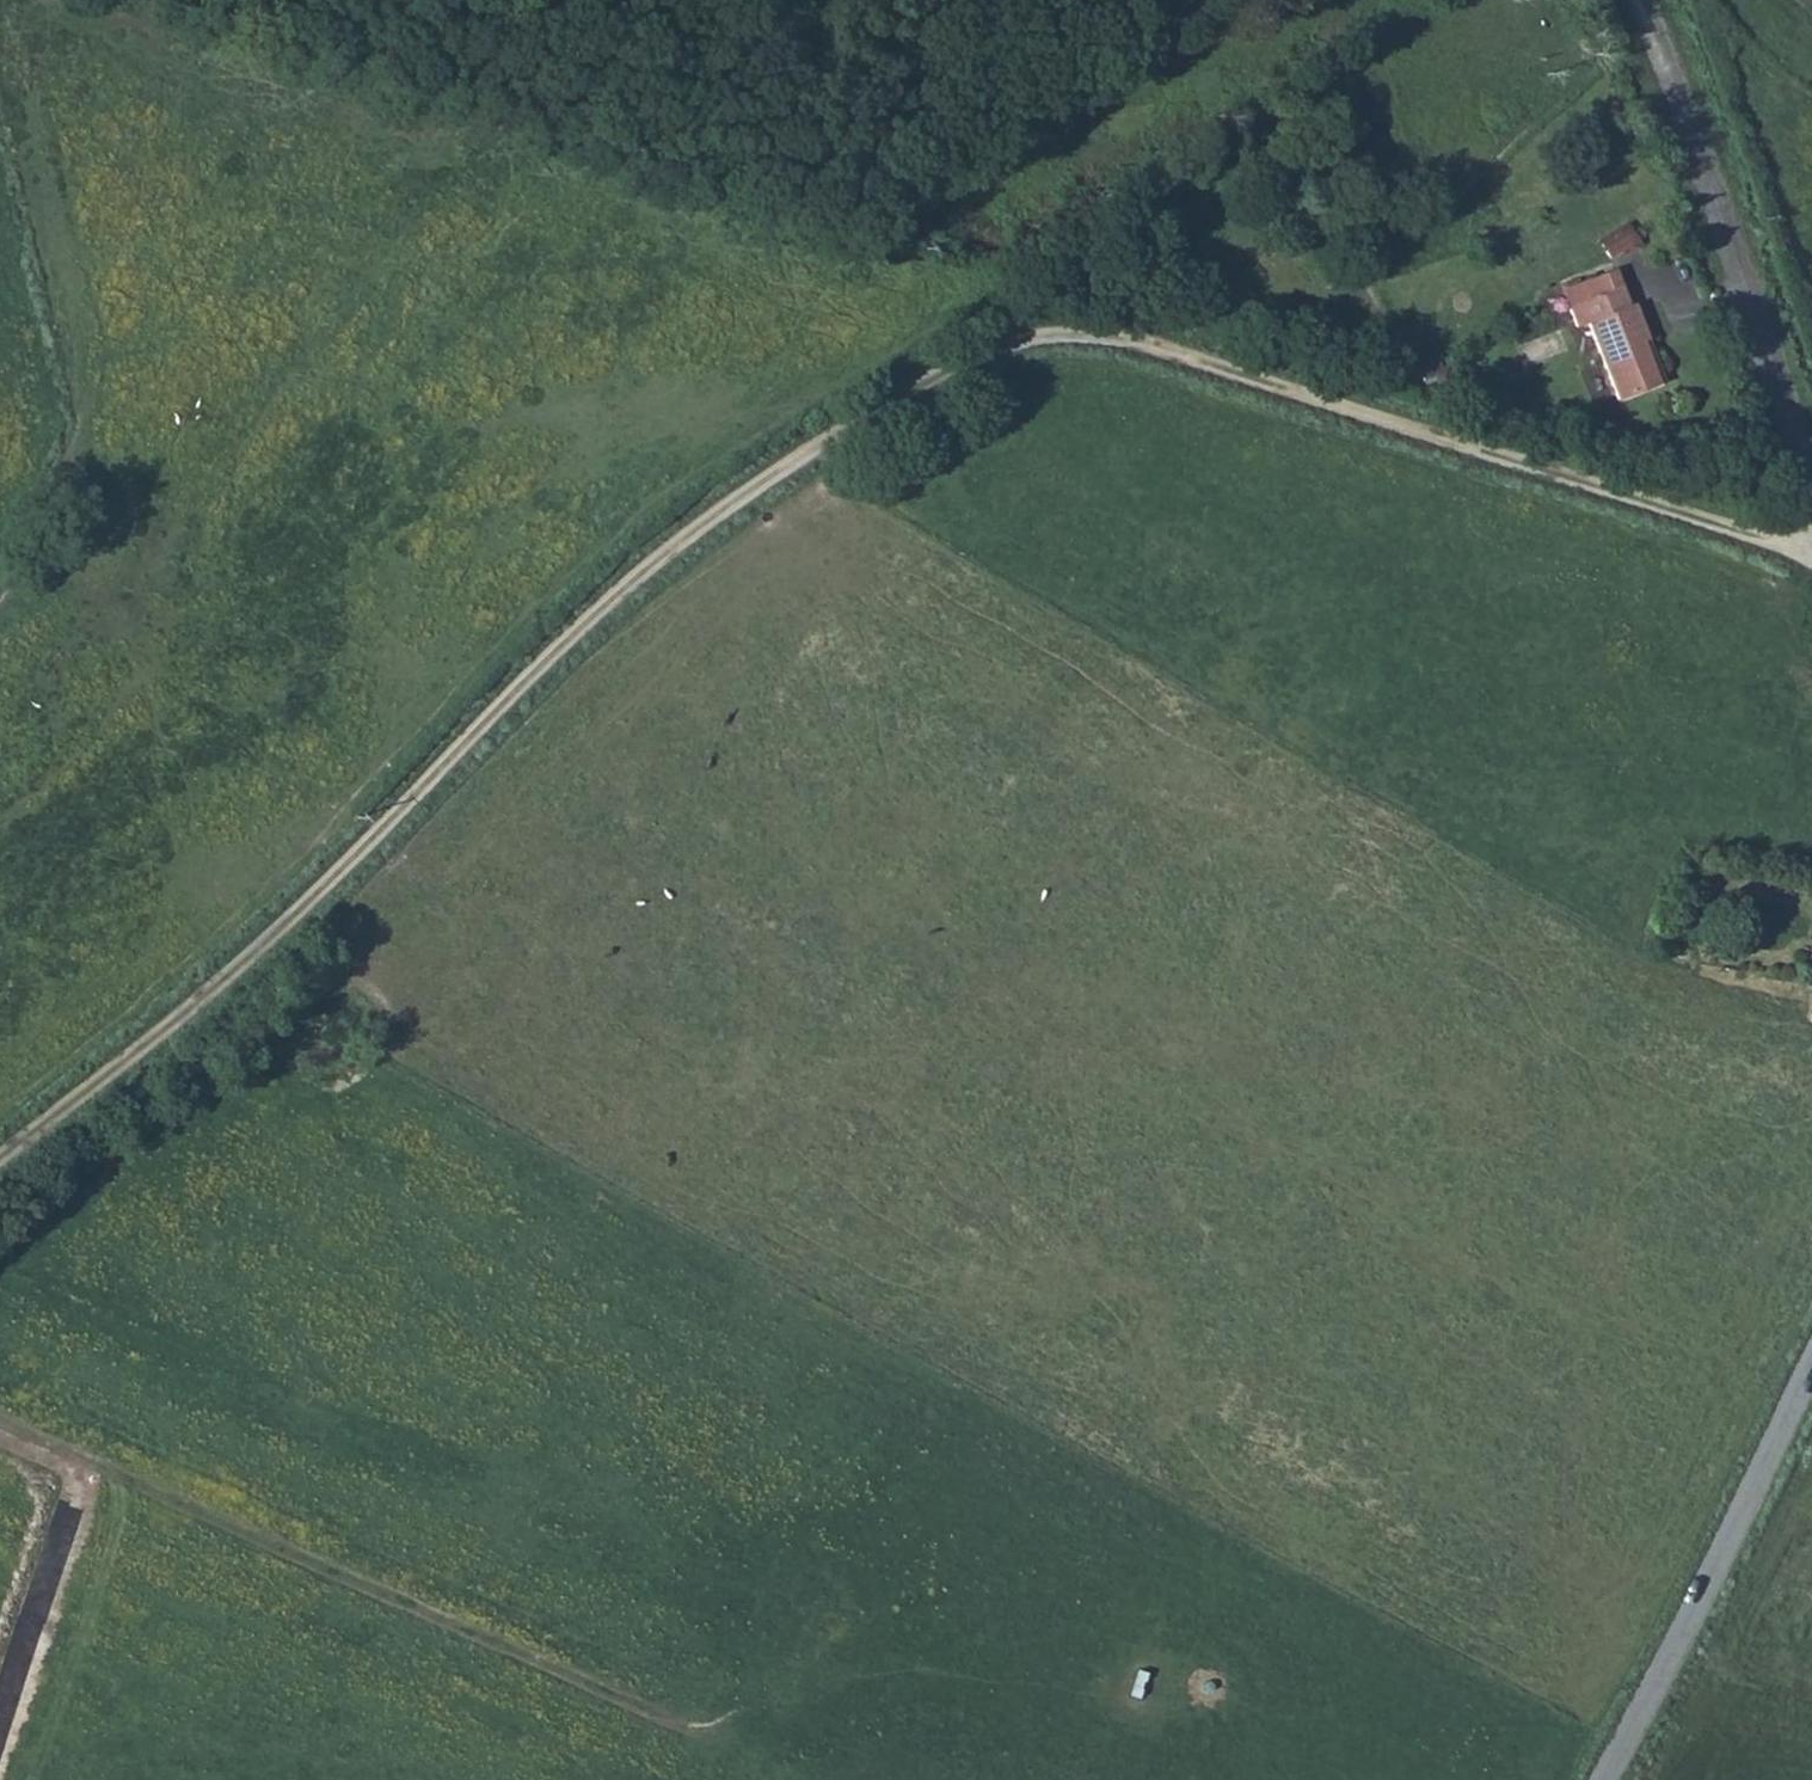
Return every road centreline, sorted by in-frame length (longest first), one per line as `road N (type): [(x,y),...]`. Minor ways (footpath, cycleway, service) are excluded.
road 1 (unclassified): [(0,1156),(265,939),(697,530),(927,377),(1037,332),(1175,354),(1811,554)]
road 2 (unclassified): [(1639,0),(1811,482)]
road 3 (unclassified): [(1811,1379),(1597,1779)]

